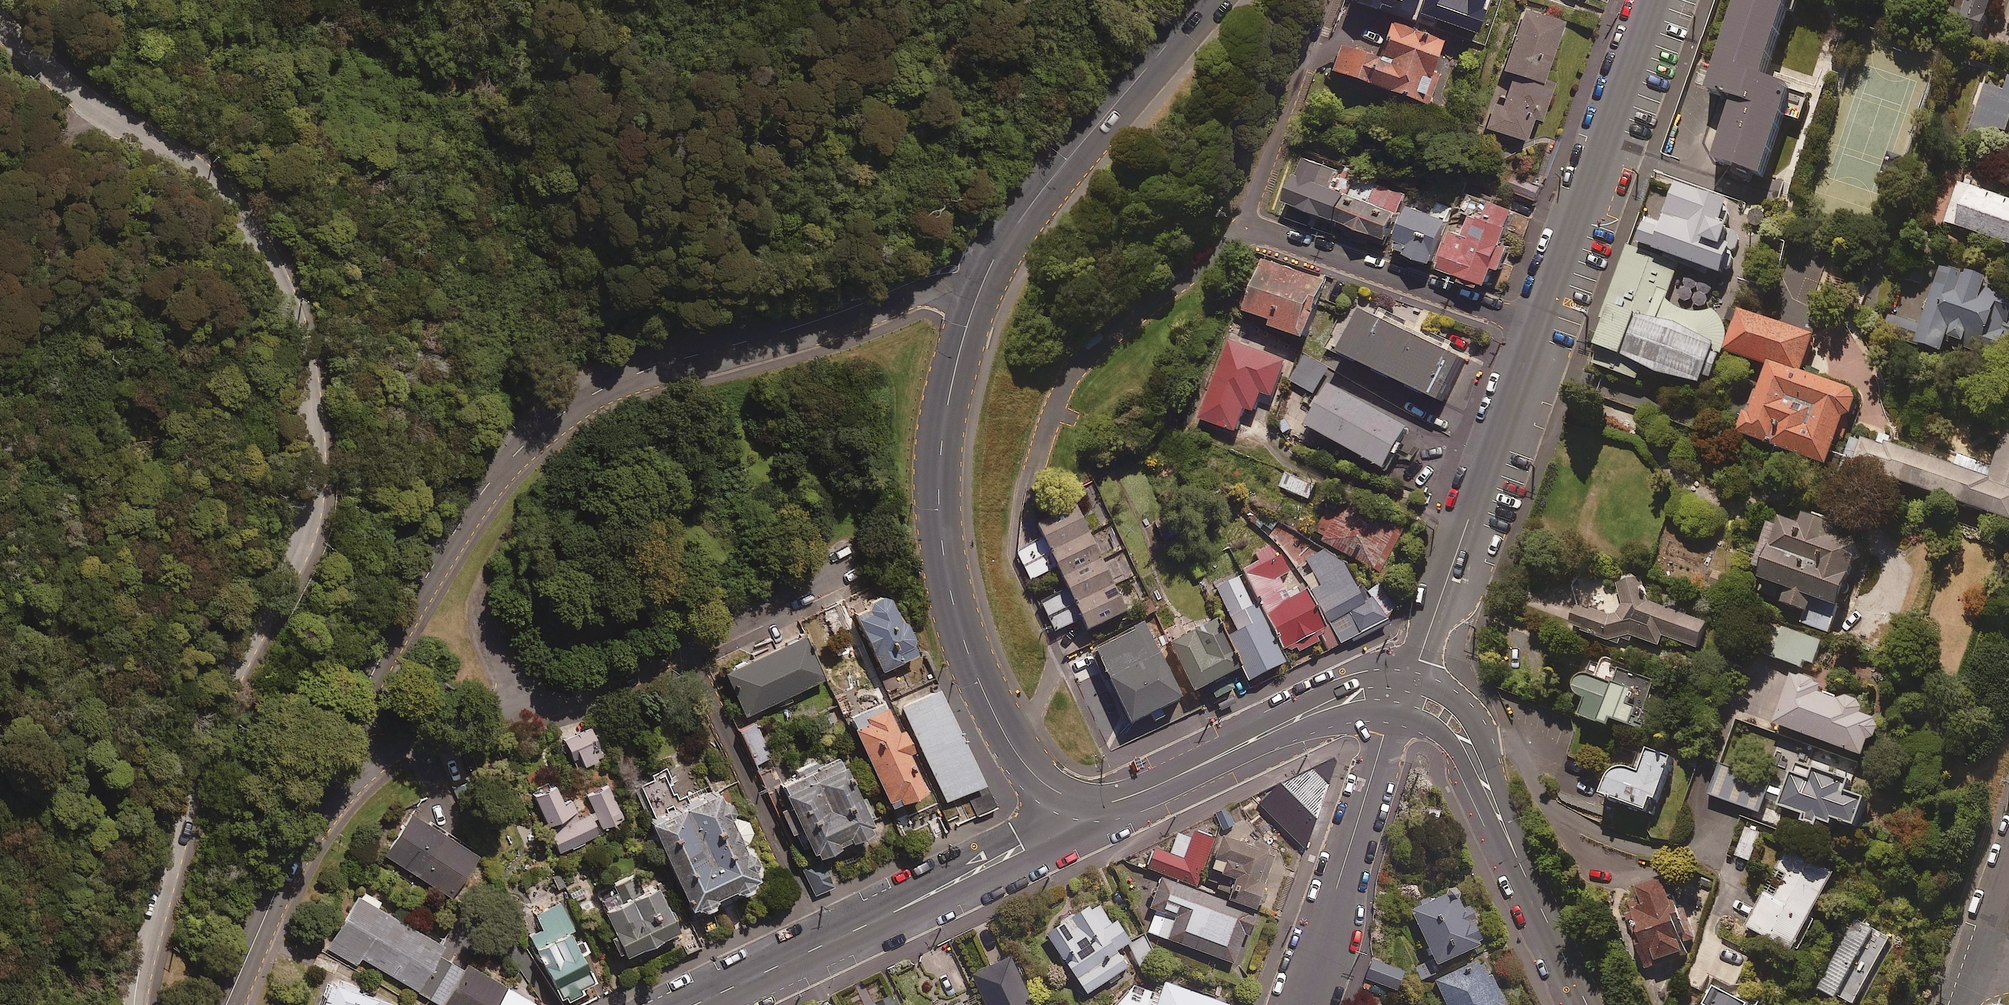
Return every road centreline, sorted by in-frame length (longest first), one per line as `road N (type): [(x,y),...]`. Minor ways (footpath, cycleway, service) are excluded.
road 1 (residential): [(136,1004),(213,713),(285,578),(312,466),(292,318),(248,230),(199,174),(99,114)]
road 2 (unclassified): [(322,799),(413,598),(502,466),(545,429),(629,378),(820,322),(1005,241)]
road 3 (tertiary): [(1125,801),(1061,798),(1026,766),(959,627),(941,527),(944,419),(983,279),(1005,241)]
road 4 (residential): [(322,799),(390,747),(607,680),(686,643)]
road 5 (residential): [(1411,698),(1546,330)]
road 6 (tertiary): [(1589,1004),(1453,724),(1411,698)]
road 7 (residential): [(1546,330),(1661,0)]
road 8 (residential): [(823,945),(1125,801)]
road 9 (residential): [(823,945),(686,643)]
road 10 (residential): [(1300,1004),(1384,737),(1411,698)]
road 11 (residential): [(1546,330),(1242,226)]
road 12 (tertiary): [(1005,241),(1204,0)]
road 13 (tertiary): [(1411,698),(1386,693),(1317,712),(1125,801)]
road 14 (residential): [(1330,0),(1242,226)]
road 15 (unclassified): [(223,1004),(322,799)]
road 16 (residential): [(1242,226),(1089,354)]
road 17 (residential): [(686,643),(856,563)]
road 18 (residential): [(699,1004),(823,945)]
road 19 (residential): [(99,114),(0,25)]

